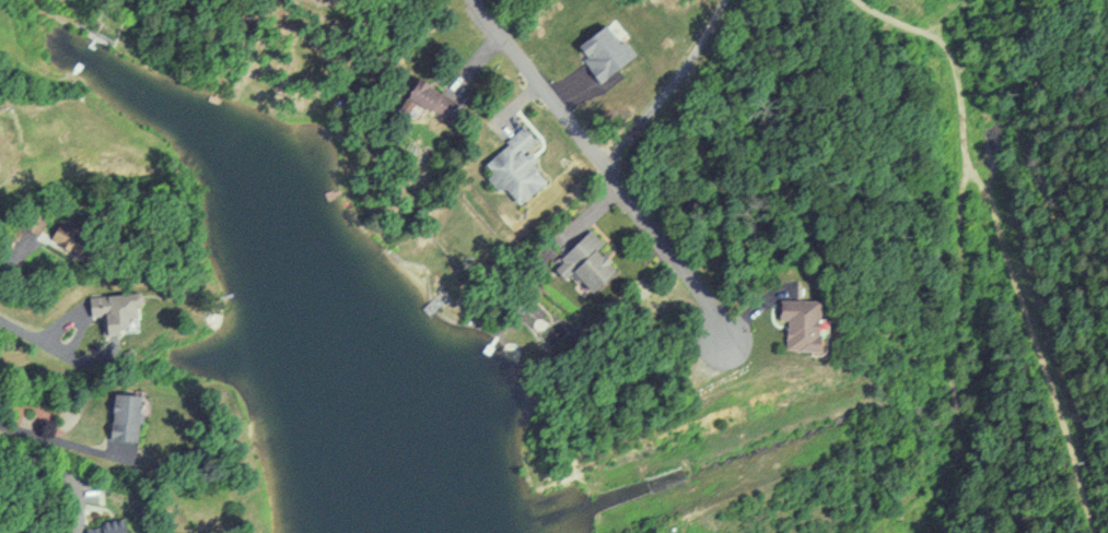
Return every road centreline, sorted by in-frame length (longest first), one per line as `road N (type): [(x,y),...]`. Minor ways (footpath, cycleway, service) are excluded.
road 1 (track): [(1092,532),(995,203),(965,154),(953,58),(943,38),(845,0)]
road 2 (residential): [(472,0),(689,279),(726,348)]

